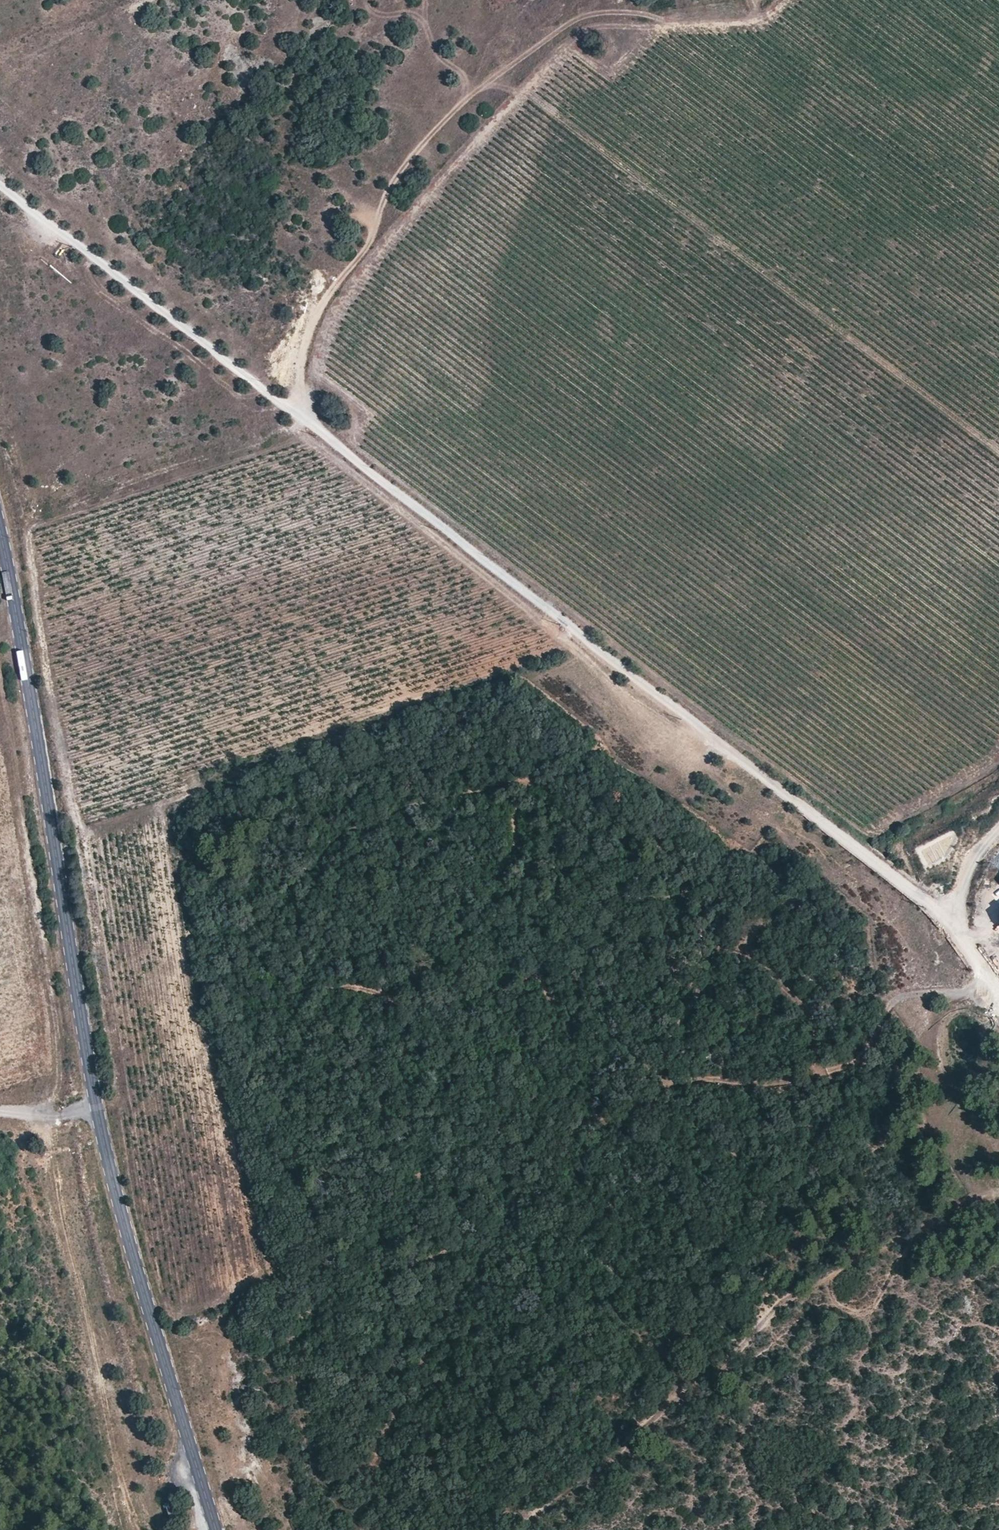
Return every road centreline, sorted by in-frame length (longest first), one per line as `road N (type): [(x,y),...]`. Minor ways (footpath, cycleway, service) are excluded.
road 1 (track): [(998,996),(955,925),(450,529),(0,194)]
road 2 (secondary): [(216,1529),(97,1109),(0,534)]

